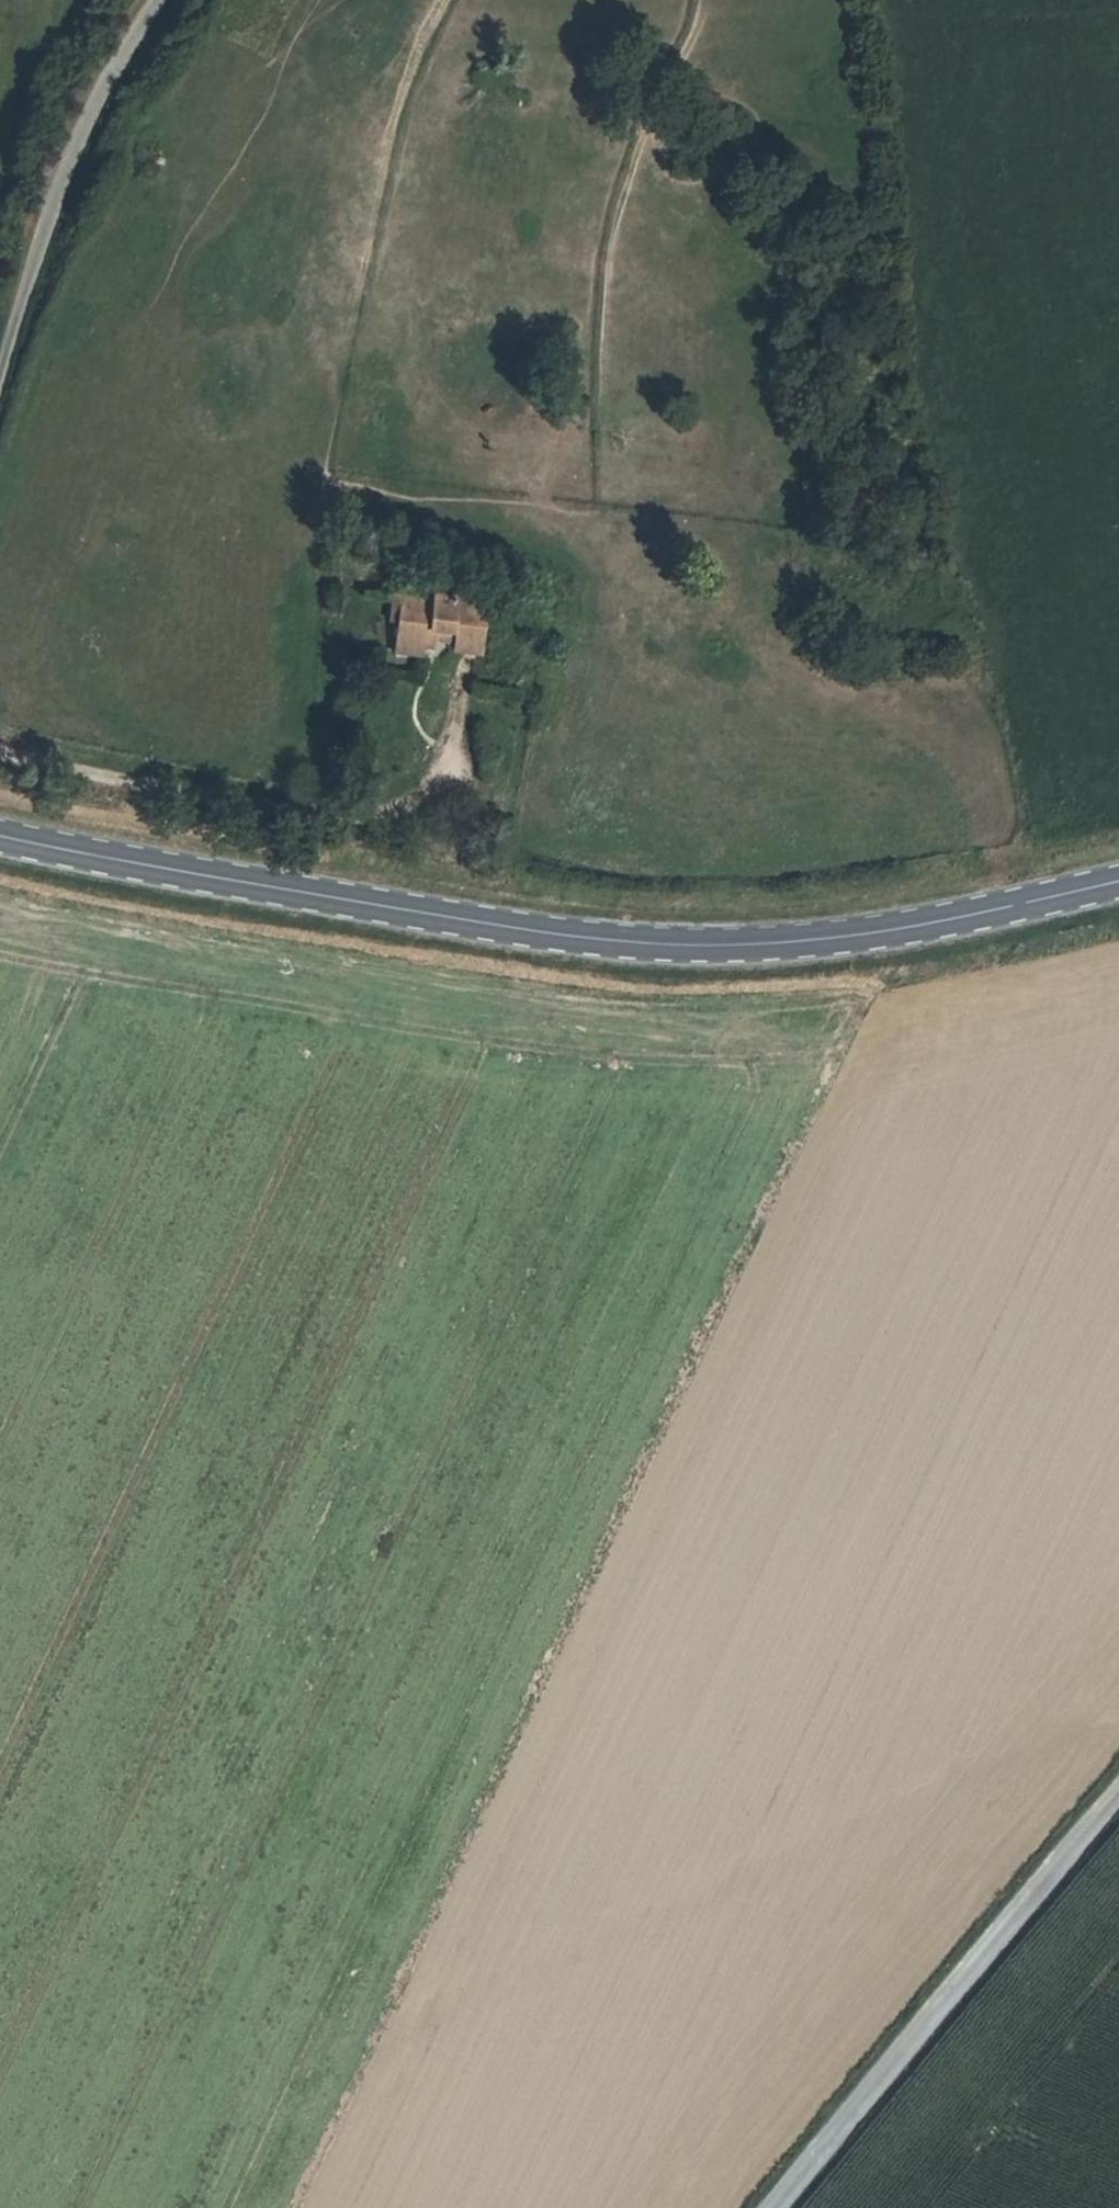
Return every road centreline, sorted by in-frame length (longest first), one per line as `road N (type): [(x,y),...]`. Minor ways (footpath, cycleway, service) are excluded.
road 1 (secondary): [(0,839),(437,921),(671,950),(883,937),(1118,882)]
road 2 (track): [(767,2207),(1118,1788)]
road 3 (unclassified): [(151,0),(72,145),(0,367)]

